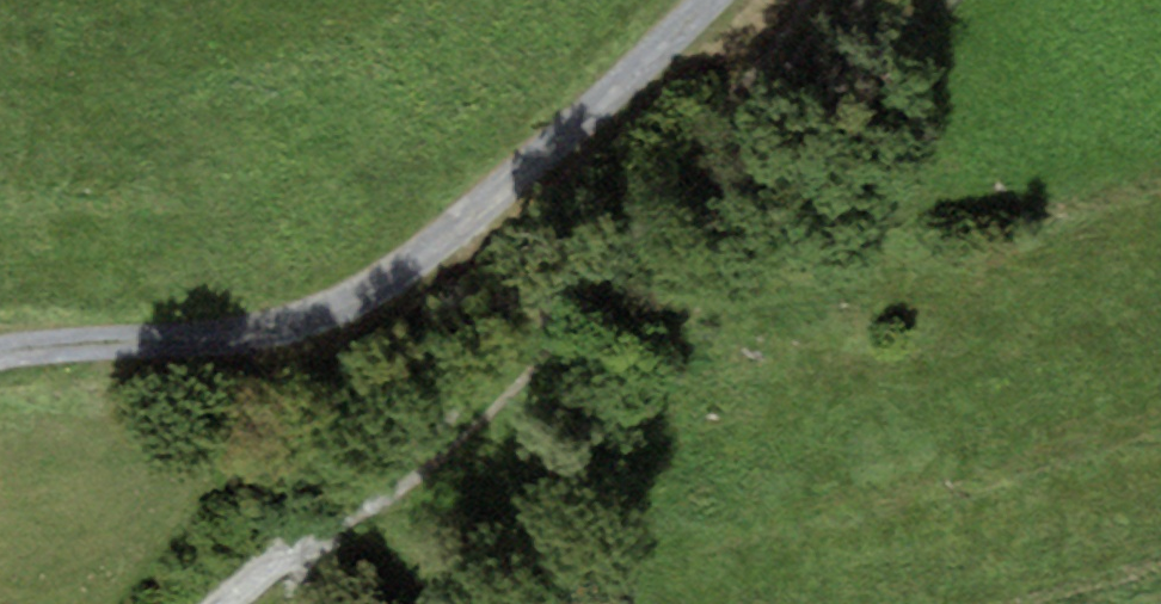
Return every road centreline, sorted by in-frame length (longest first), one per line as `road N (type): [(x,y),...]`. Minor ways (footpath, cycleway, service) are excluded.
road 1 (track): [(829,0),(783,86),(665,216),(333,518),(219,603)]
road 2 (track): [(0,354),(291,325),(347,308),(483,218),(714,0)]

